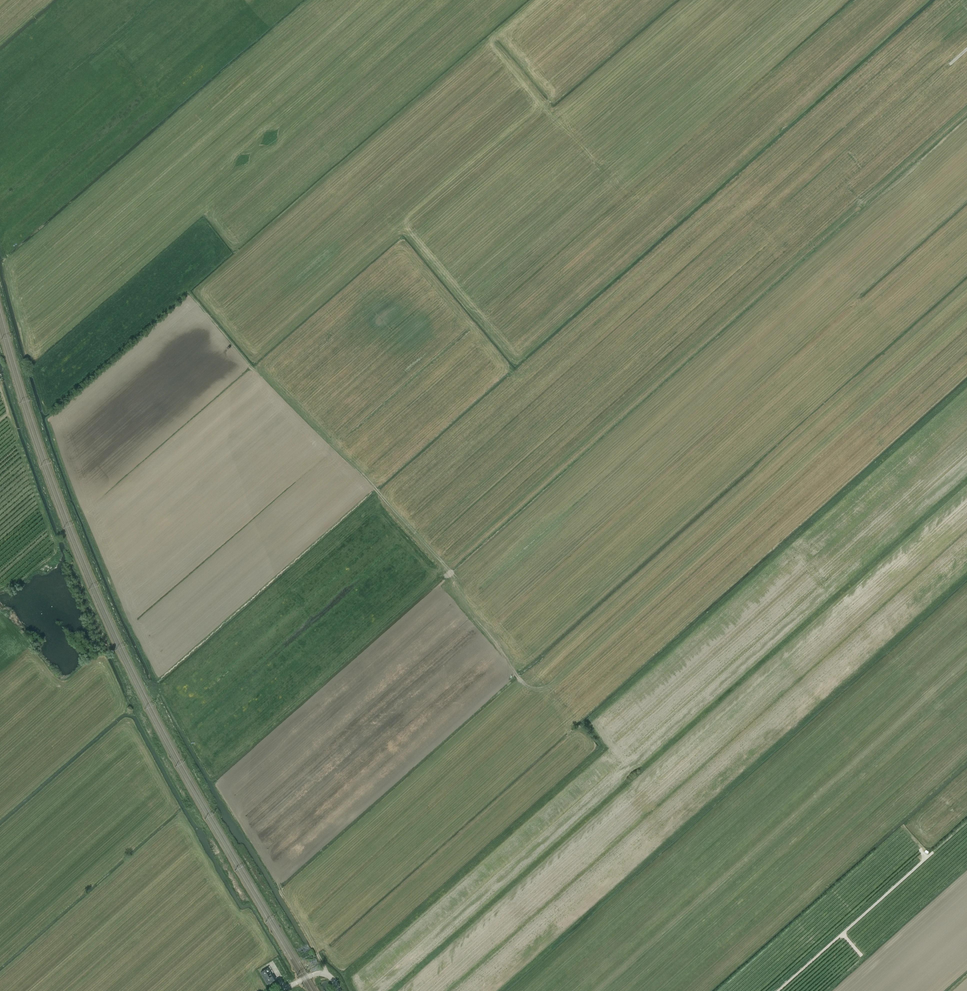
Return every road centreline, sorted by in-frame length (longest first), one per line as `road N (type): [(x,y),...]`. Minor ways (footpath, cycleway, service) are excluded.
road 1 (track): [(777,990),(926,858)]

